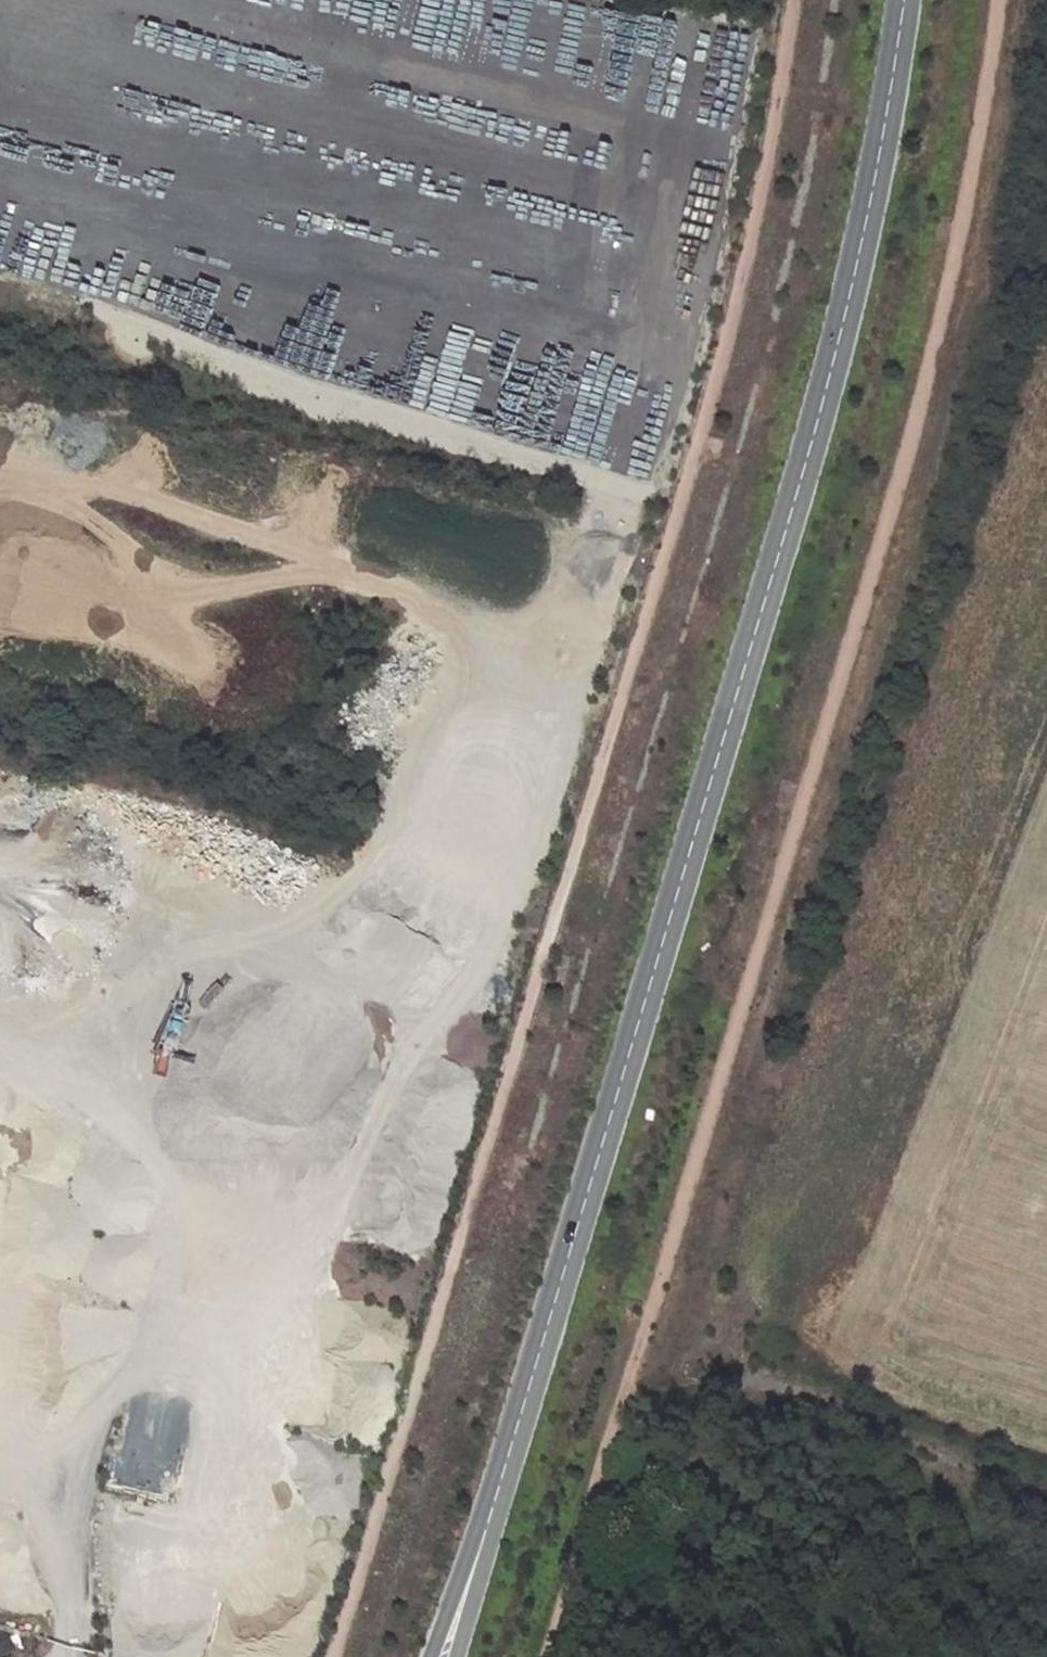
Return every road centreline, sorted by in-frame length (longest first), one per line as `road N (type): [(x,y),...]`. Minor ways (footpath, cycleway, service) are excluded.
road 1 (tertiary): [(902,0),(857,254),(796,488),(441,1656)]
road 2 (unclassified): [(1046,1484),(949,1457),(851,1408),(717,1359)]
road 3 (track): [(0,114),(336,199)]

